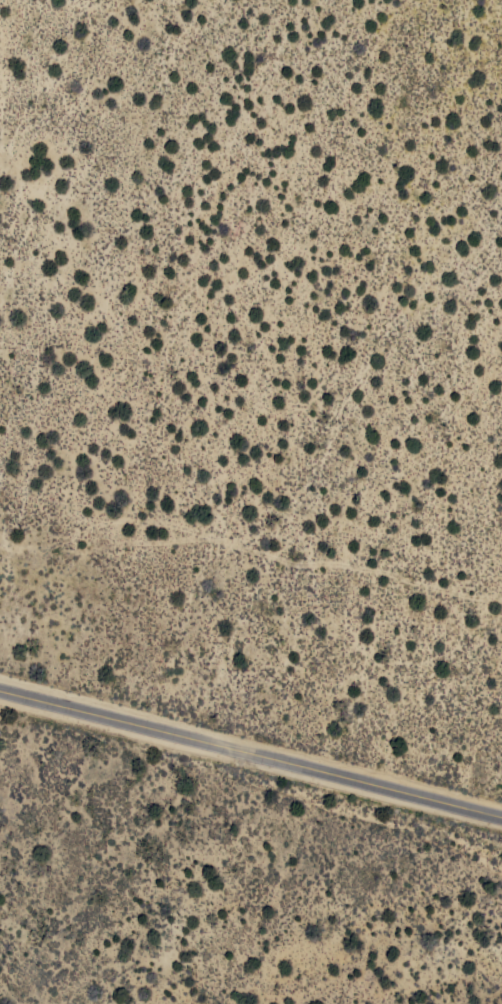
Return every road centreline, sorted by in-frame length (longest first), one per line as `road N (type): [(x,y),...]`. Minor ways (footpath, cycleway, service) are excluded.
road 1 (secondary): [(0,692),(501,819)]

